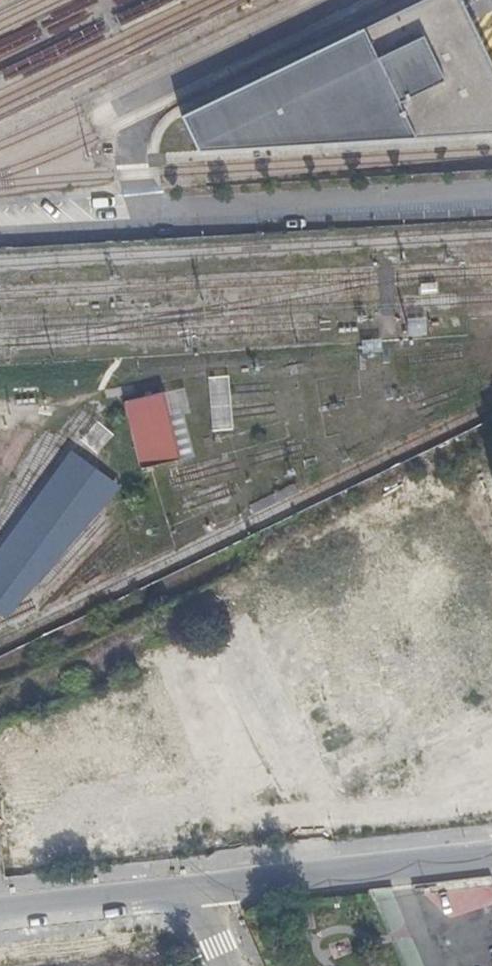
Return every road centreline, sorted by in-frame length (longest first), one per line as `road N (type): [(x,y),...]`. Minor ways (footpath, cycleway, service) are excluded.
road 1 (tertiary): [(195,889),(491,857)]
road 2 (tertiary): [(0,912),(195,889)]

